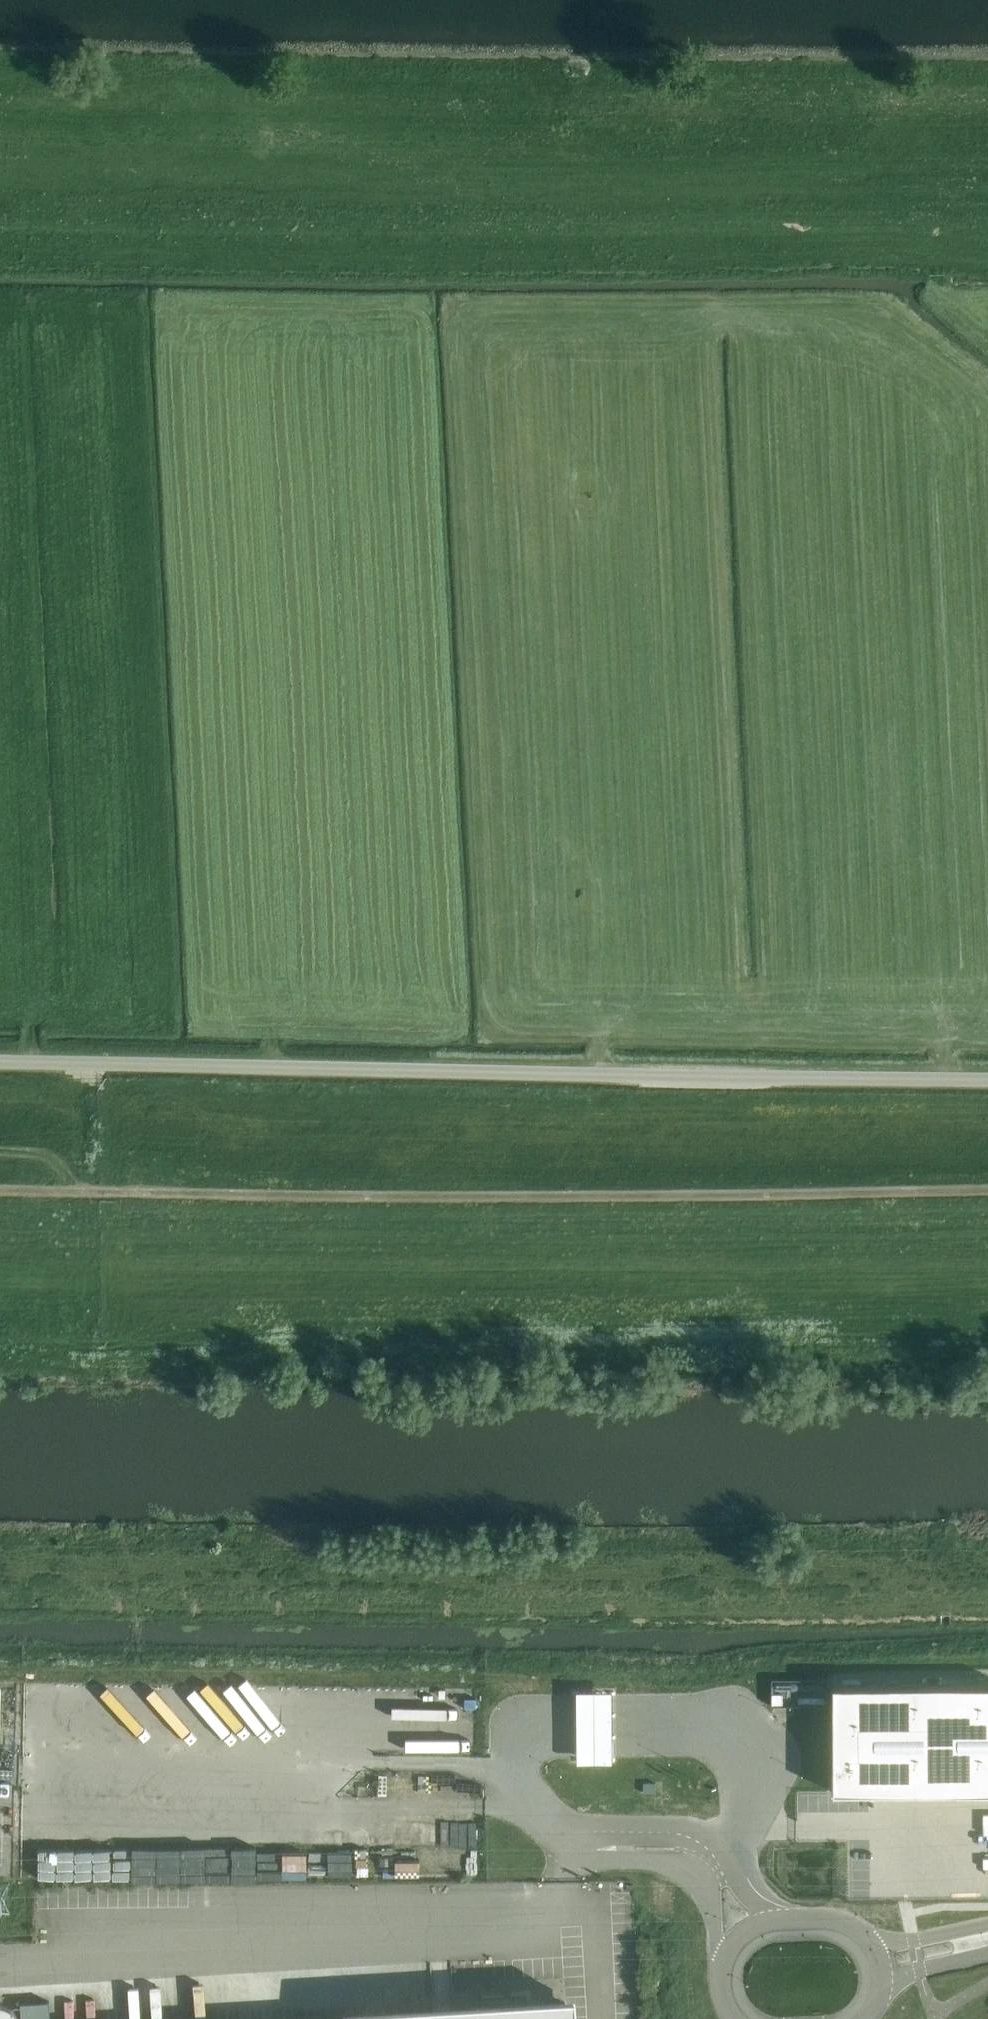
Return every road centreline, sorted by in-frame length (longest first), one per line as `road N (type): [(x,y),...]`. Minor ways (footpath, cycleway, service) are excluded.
road 1 (tertiary): [(987,1078),(0,1063)]
road 2 (track): [(482,1679),(0,1669)]
road 3 (unclassified): [(799,1923),(741,1887),(723,1840),(709,1826),(683,1818),(535,1818)]
road 4 (unclassified): [(535,1818),(569,1854),(670,1861),(708,1886),(724,1974)]

